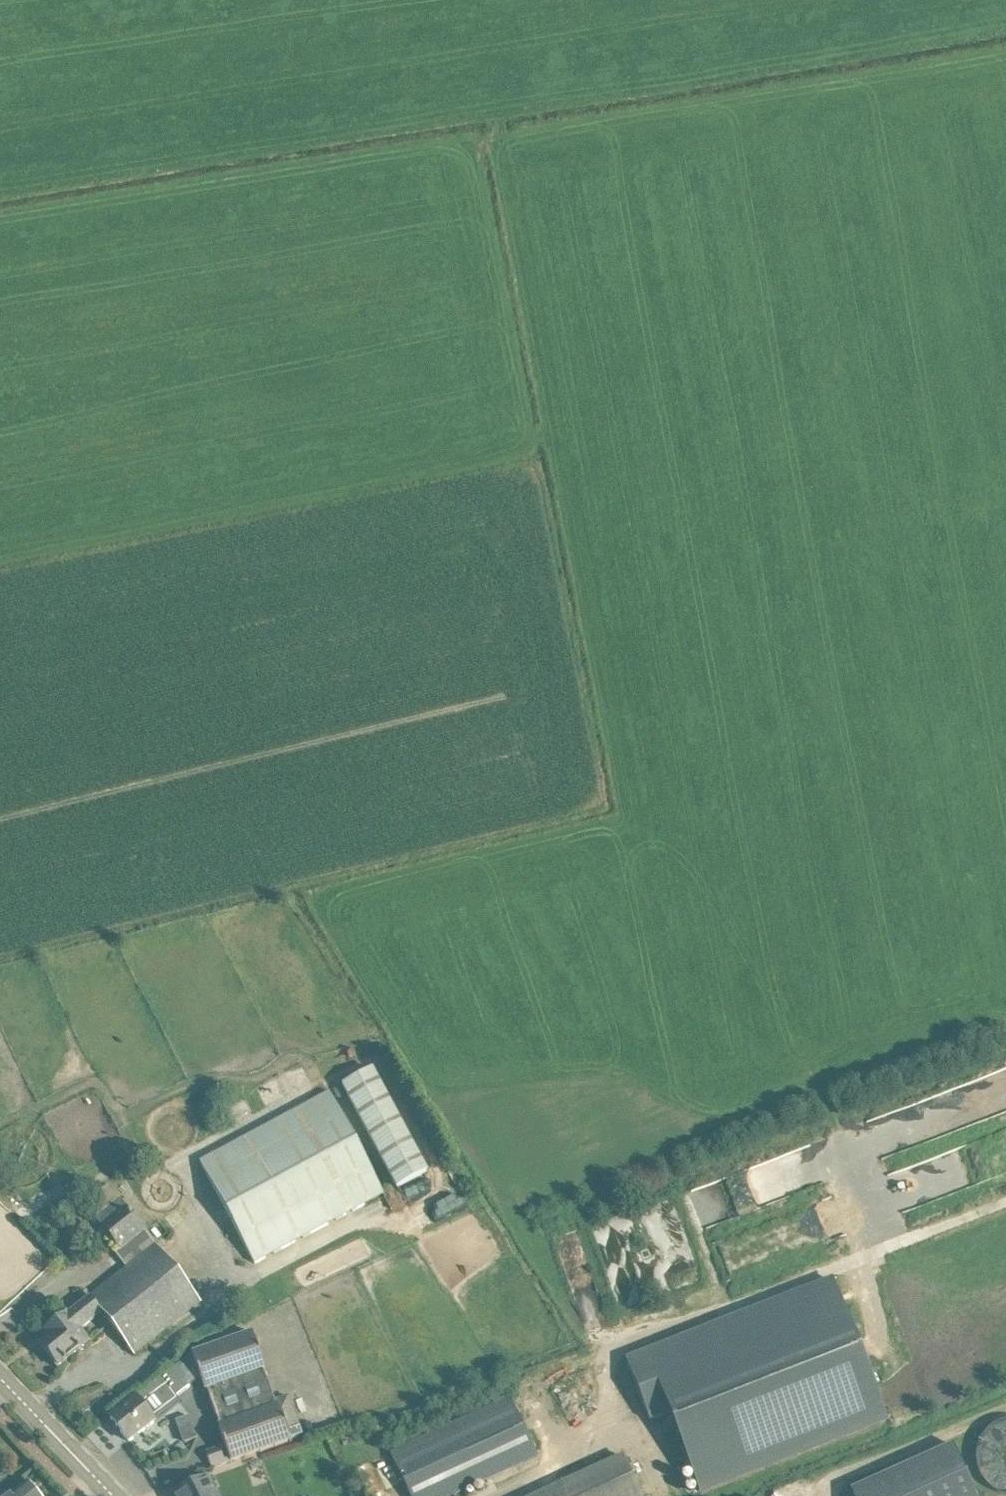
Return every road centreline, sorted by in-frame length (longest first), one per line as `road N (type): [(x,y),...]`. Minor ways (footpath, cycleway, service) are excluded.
road 1 (tertiary): [(112,1495),(0,1380)]

